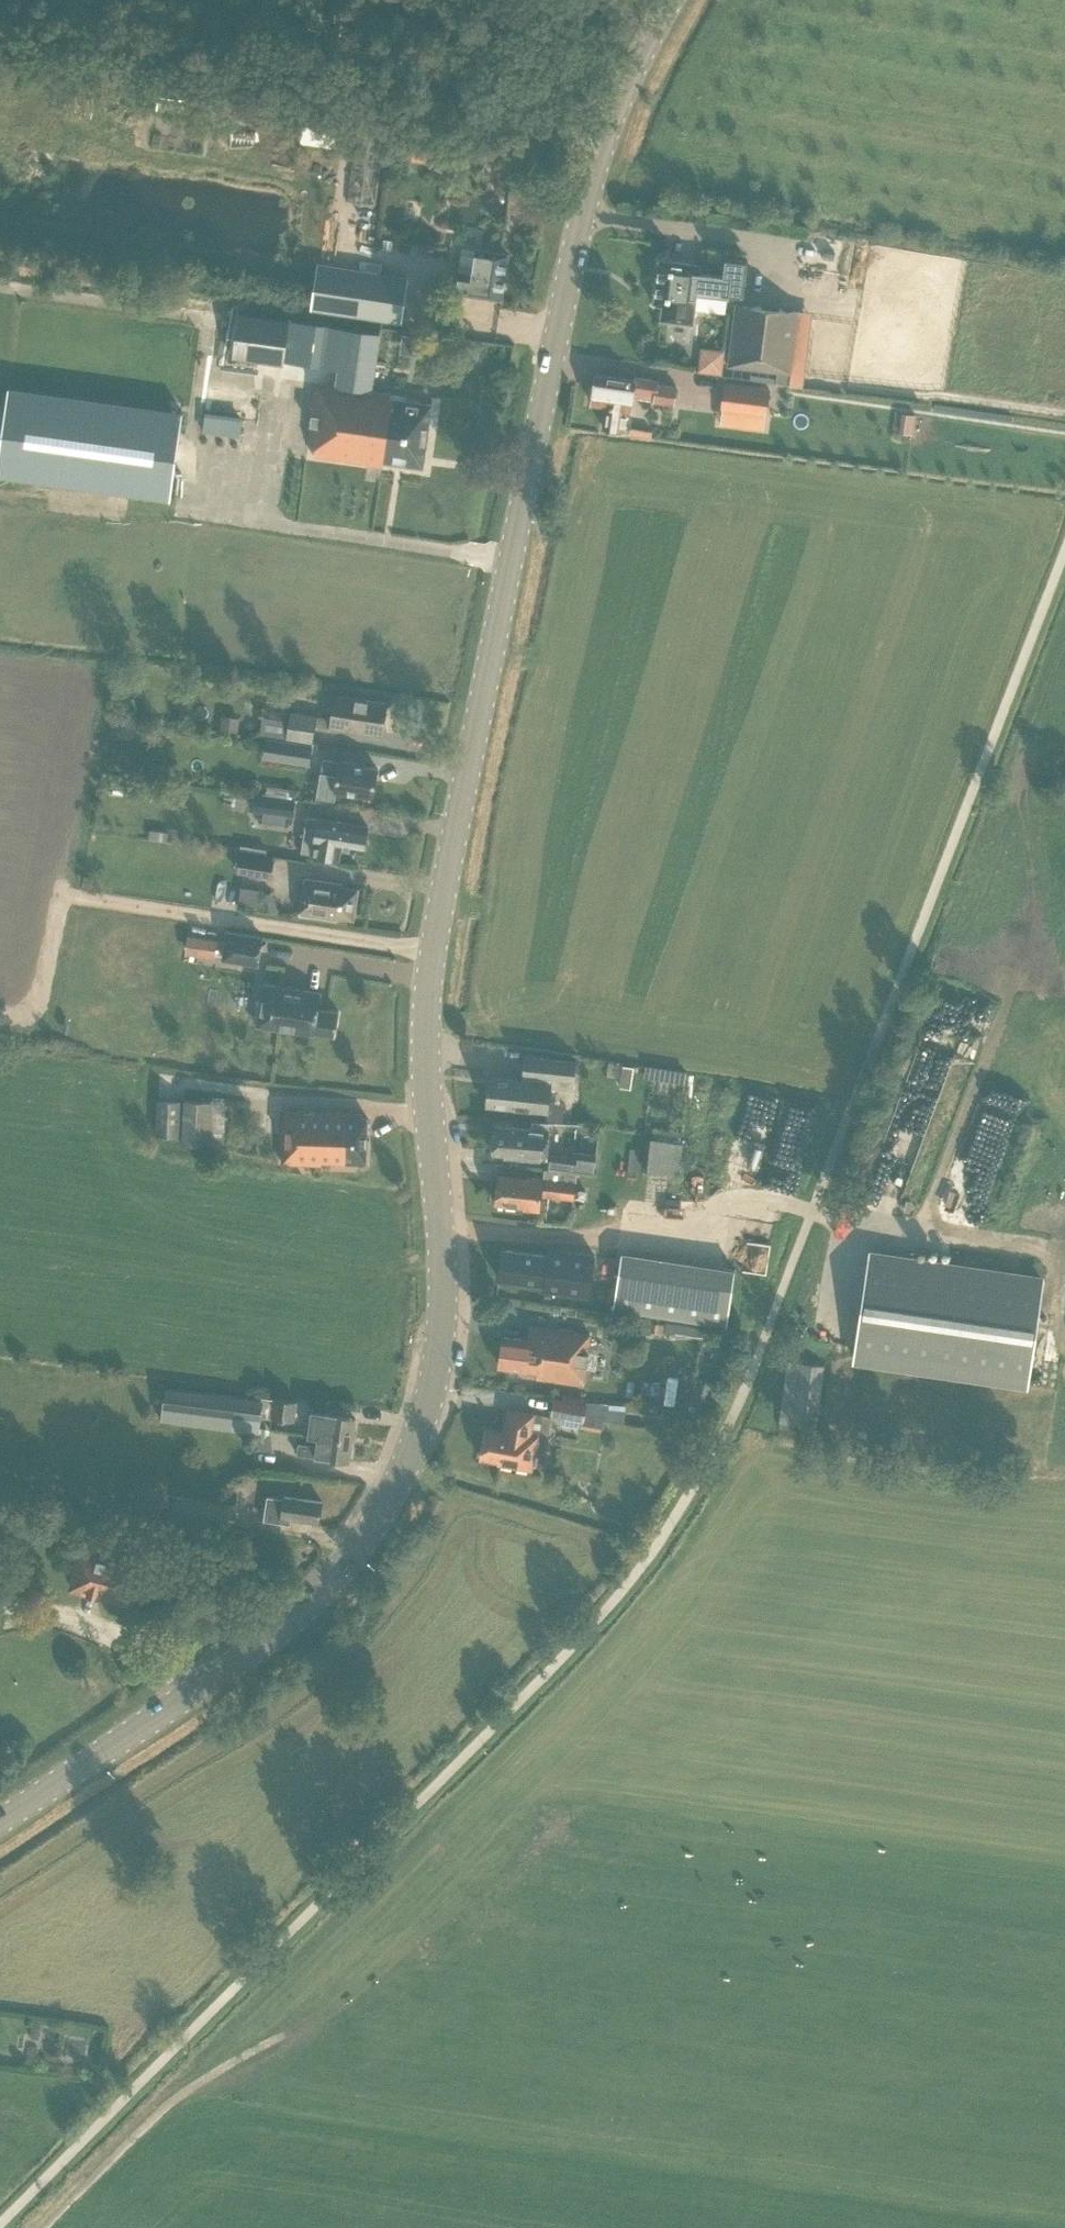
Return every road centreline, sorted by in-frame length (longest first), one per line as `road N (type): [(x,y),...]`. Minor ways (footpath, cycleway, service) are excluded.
road 1 (tertiary): [(0,1821),(276,1634),(348,1564),(412,1454),(436,1376),(445,1305),(425,1057),(450,863),(587,201),(611,119),(668,0)]

